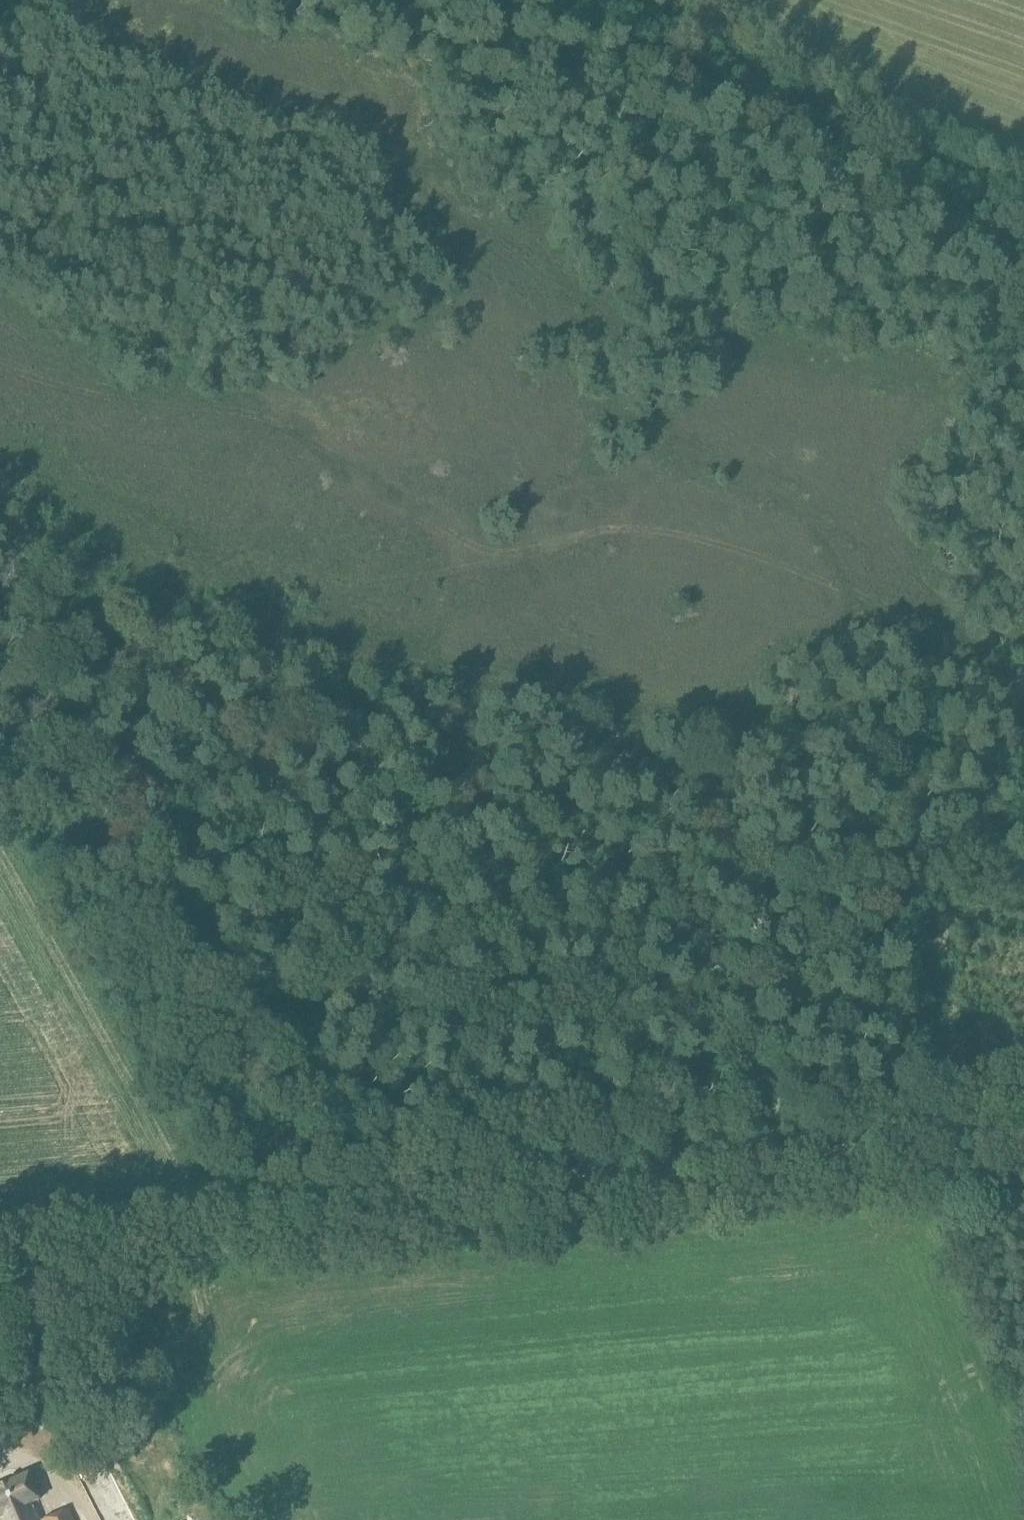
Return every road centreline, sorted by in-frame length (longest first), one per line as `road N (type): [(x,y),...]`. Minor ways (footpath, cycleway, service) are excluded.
road 1 (track): [(1023,1134),(0,1224)]

